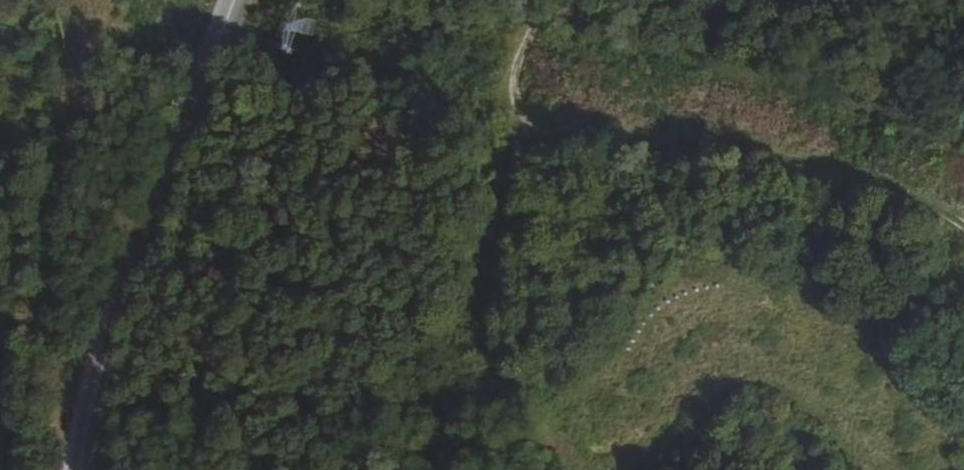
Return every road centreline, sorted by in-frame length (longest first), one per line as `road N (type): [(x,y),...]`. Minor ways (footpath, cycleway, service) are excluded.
road 1 (unclassified): [(93,469),(107,346),(239,0)]

